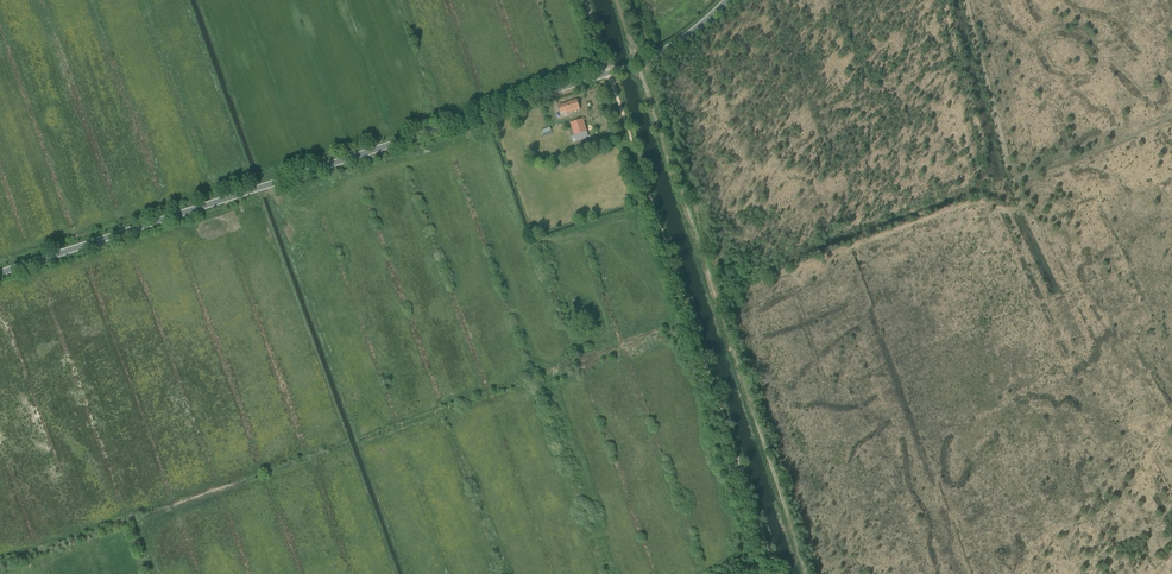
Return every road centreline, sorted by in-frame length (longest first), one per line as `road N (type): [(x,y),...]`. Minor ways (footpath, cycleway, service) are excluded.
road 1 (tertiary): [(0,273),(644,60),(728,0)]
road 2 (track): [(617,0),(808,573)]
road 3 (track): [(775,570),(584,0)]

